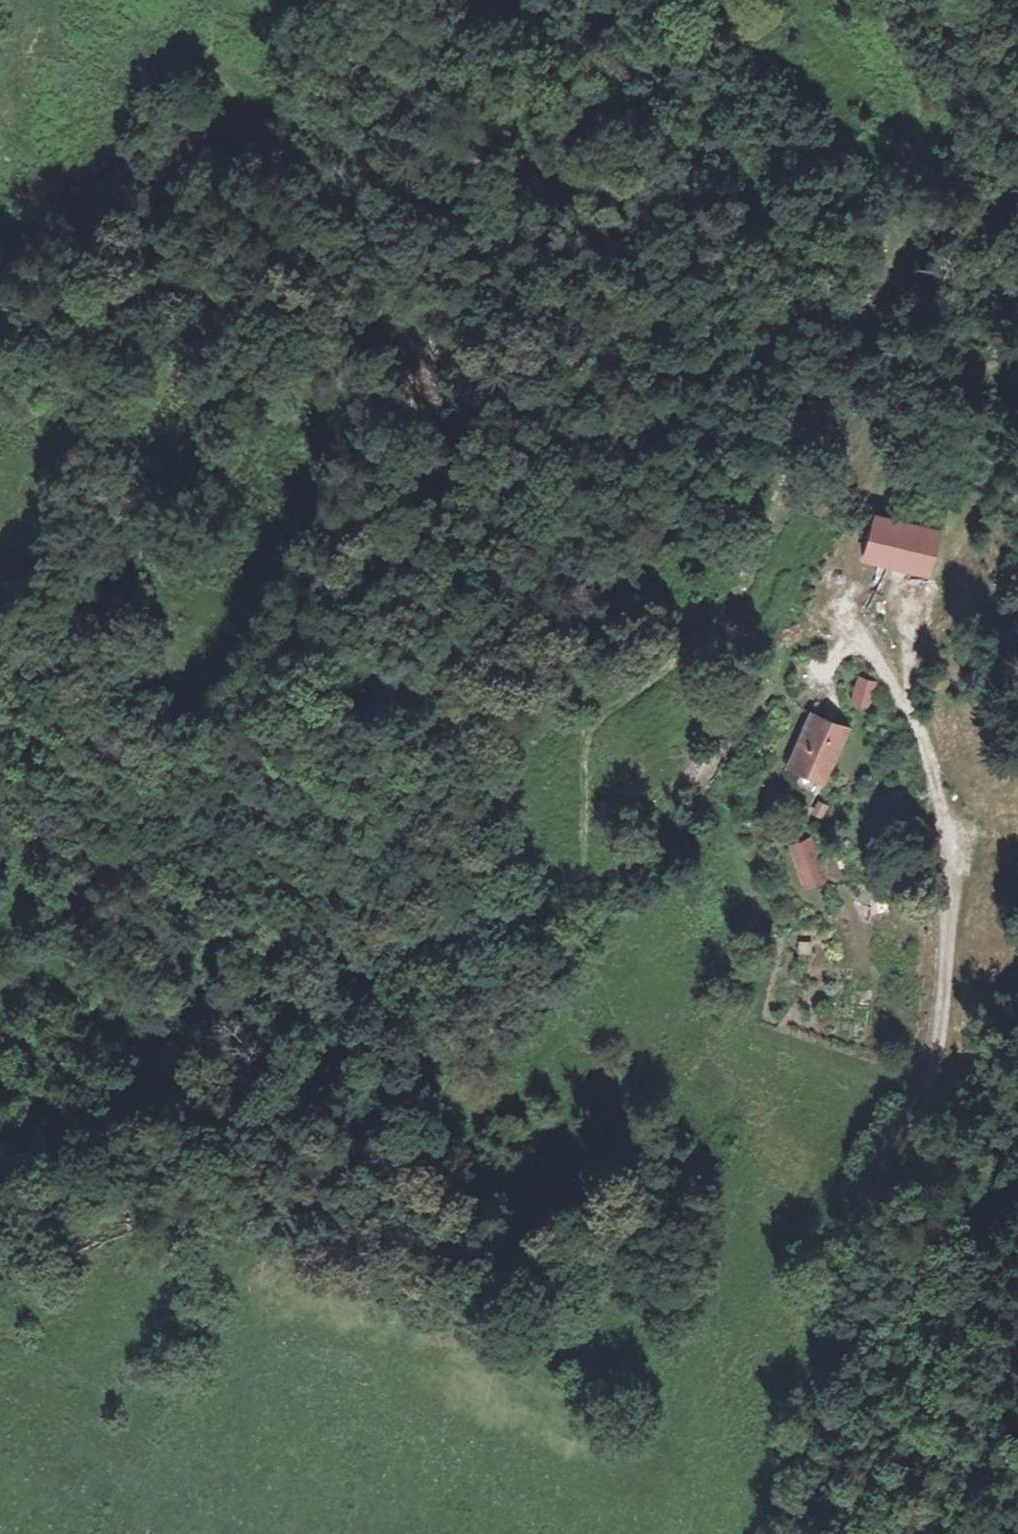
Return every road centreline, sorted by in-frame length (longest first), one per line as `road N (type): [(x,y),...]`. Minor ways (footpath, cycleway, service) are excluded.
road 1 (track): [(1017,597),(968,601),(746,712),(605,933),(379,1062),(331,1104),(238,1137),(0,1188)]
road 2 (track): [(902,637),(949,886),(942,975),(929,1053),(900,1131),(831,1263),(788,1533)]

